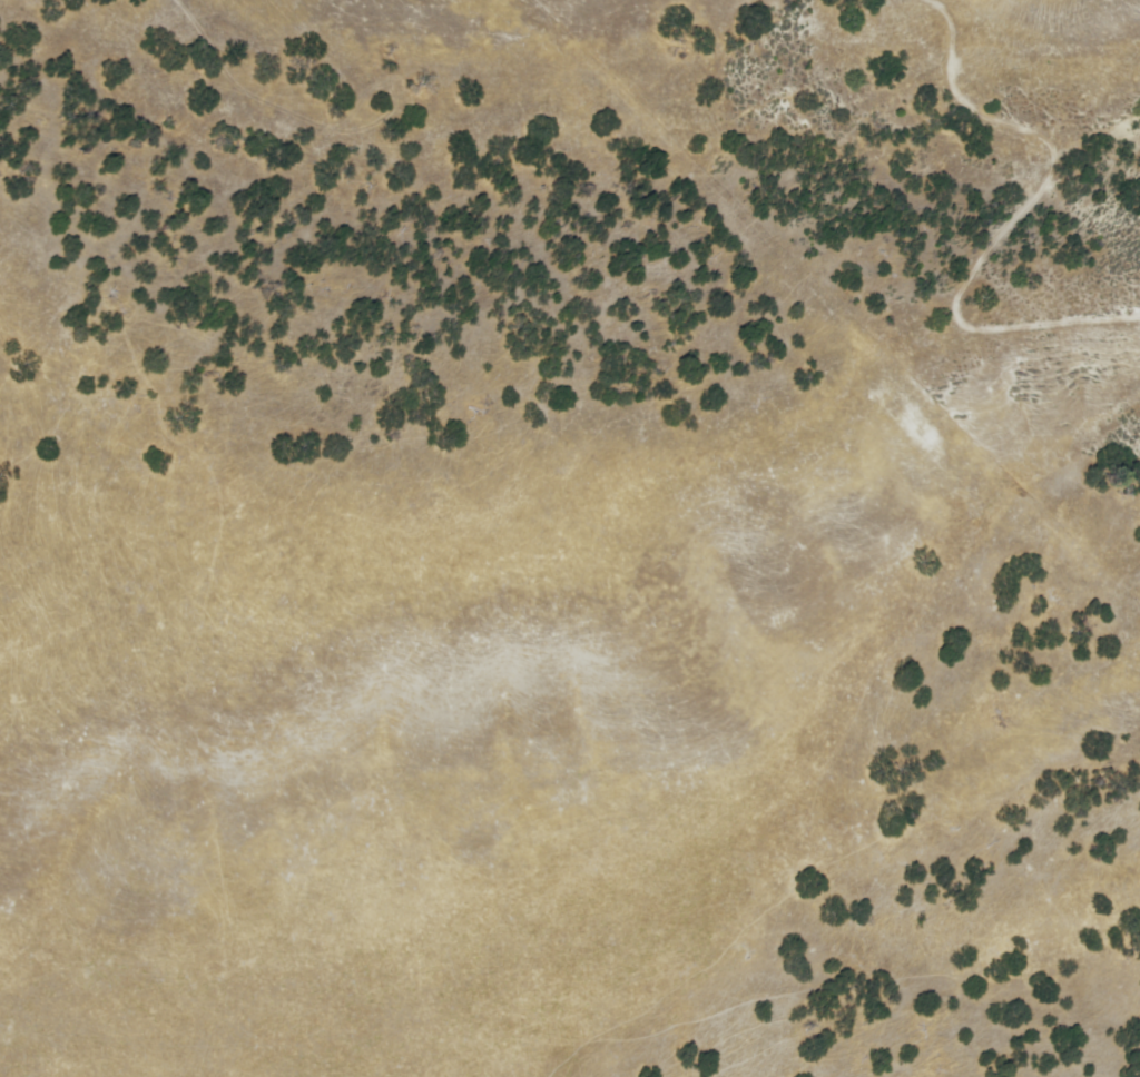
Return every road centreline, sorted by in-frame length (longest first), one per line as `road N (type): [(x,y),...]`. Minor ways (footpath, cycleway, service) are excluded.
road 1 (track): [(1139,326),(999,338),(956,328),(954,297),(1052,156),(1049,140),(1033,129),(956,105),(949,90),(949,33),(929,0)]

